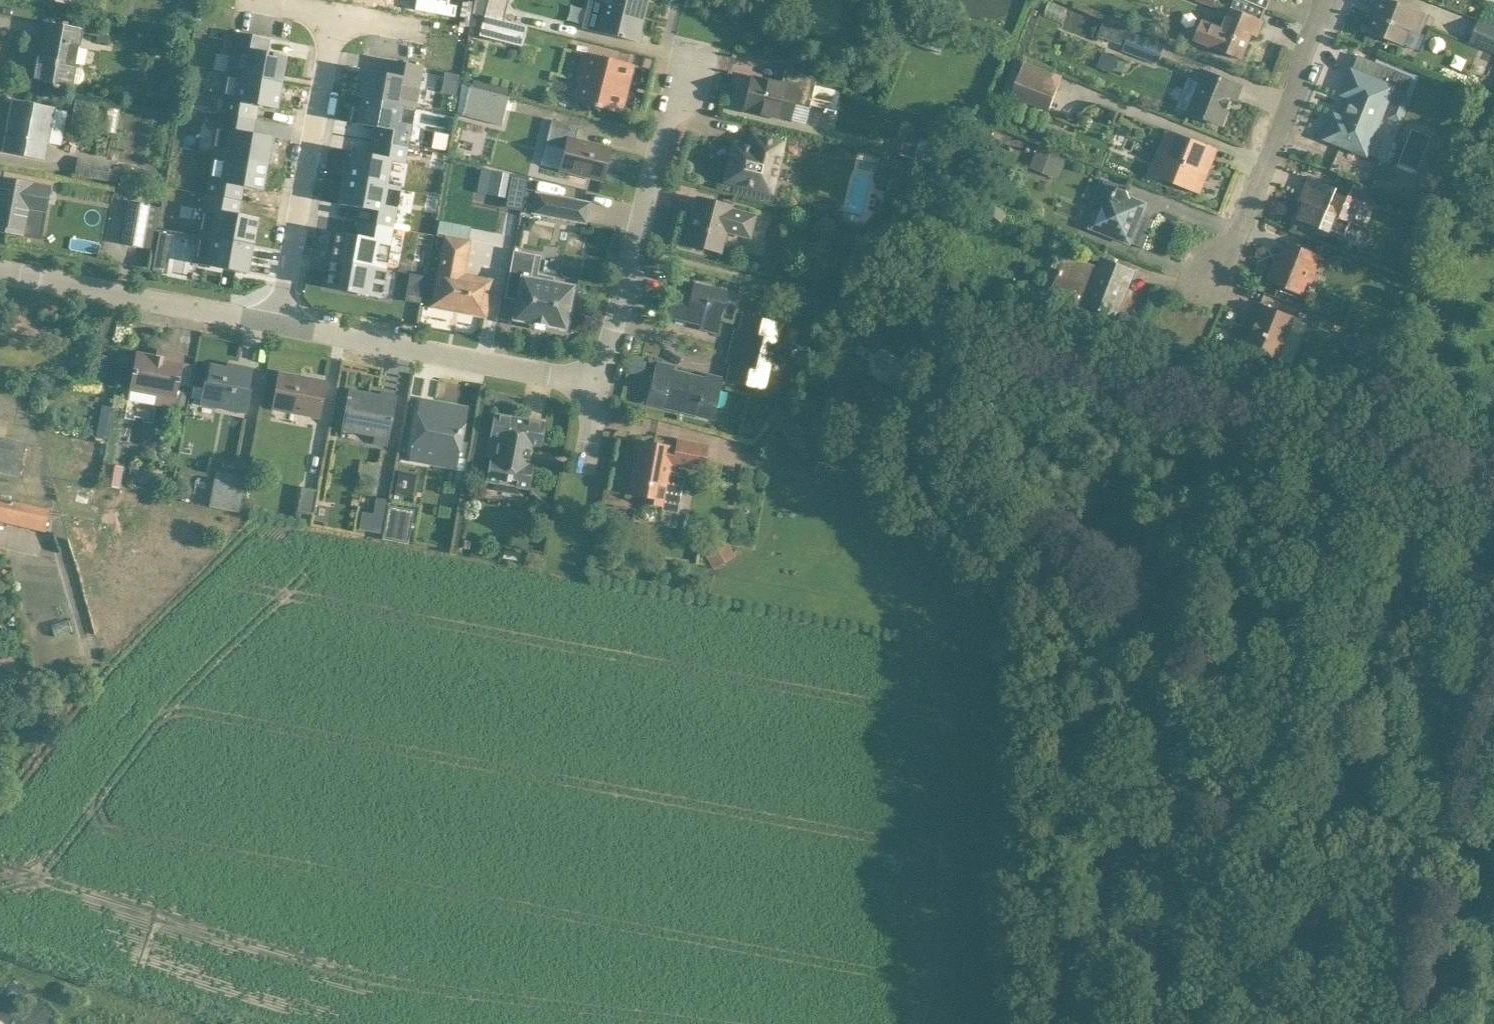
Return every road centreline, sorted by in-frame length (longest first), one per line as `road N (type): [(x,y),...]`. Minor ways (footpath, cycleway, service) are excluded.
road 1 (residential): [(694,59),(595,376)]
road 2 (residential): [(280,321),(595,376)]
road 3 (residential): [(1328,0),(1209,288)]
road 4 (residential): [(332,17),(280,321)]
road 5 (residential): [(0,269),(280,321)]

